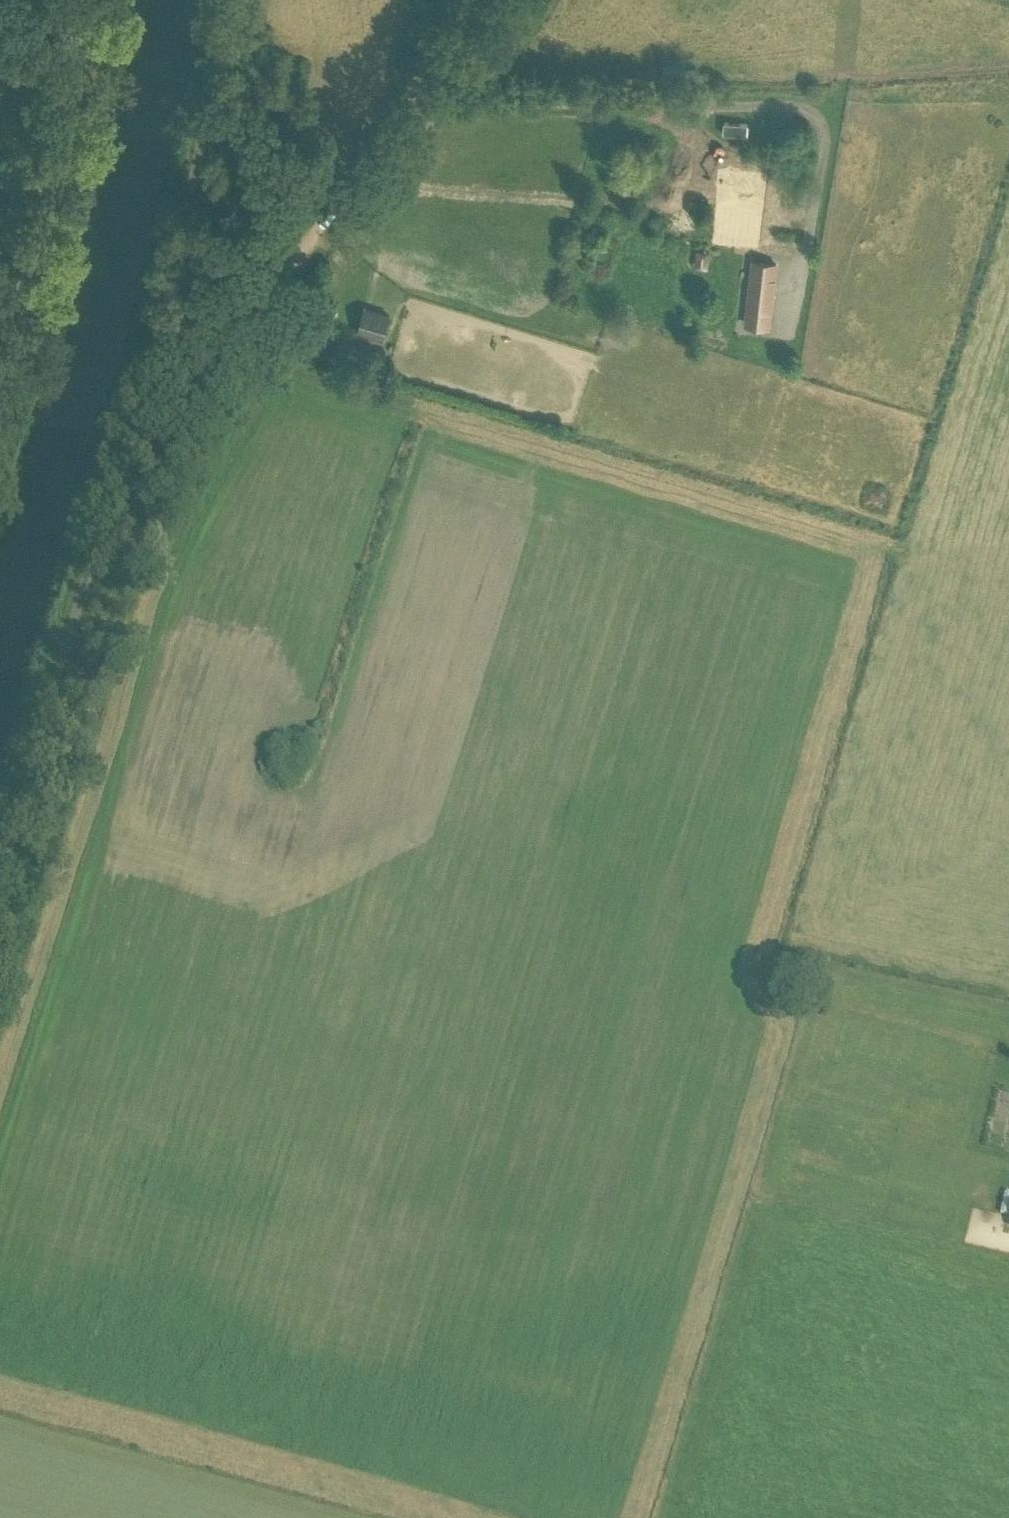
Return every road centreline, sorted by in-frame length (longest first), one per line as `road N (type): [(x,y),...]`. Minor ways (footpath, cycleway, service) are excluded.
road 1 (track): [(477,0),(205,386)]
road 2 (secondary): [(0,390),(46,238),(86,0)]

